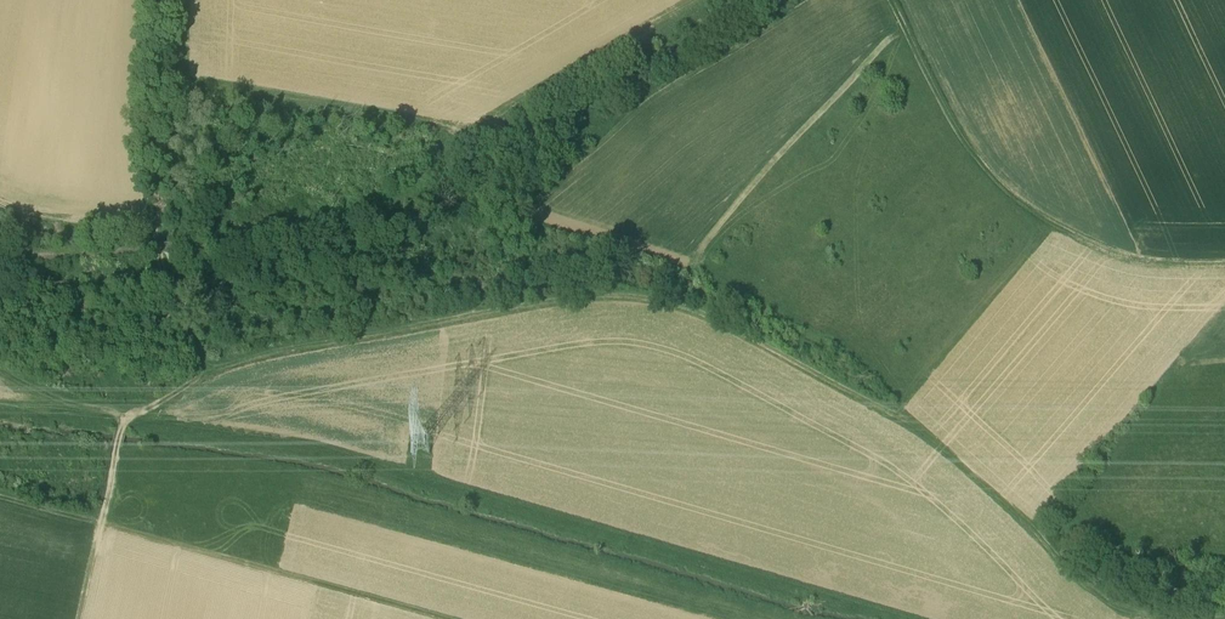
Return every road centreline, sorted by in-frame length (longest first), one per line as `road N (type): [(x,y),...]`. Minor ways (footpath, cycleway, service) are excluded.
road 1 (track): [(102,522),(121,427),(194,379),(288,349),(632,293),(711,317),(908,419),(1118,611),(1203,618)]
road 2 (track): [(893,0),(965,144),(1006,193),(1059,230),(1122,255),(1224,260)]
road 3 (track): [(449,618),(102,522)]
road 4 (track): [(194,379),(149,224),(77,229),(0,216)]
road 5 (track): [(127,418),(0,369)]

